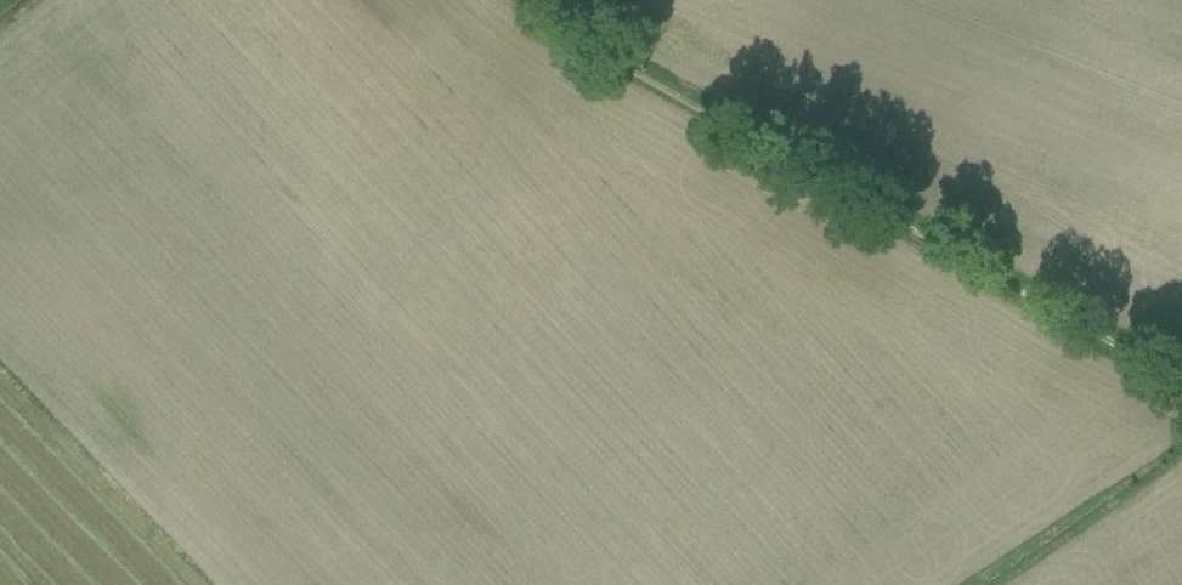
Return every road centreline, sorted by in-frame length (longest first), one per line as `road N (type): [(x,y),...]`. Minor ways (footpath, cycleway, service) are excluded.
road 1 (track): [(515,0),(796,175),(1181,390)]

